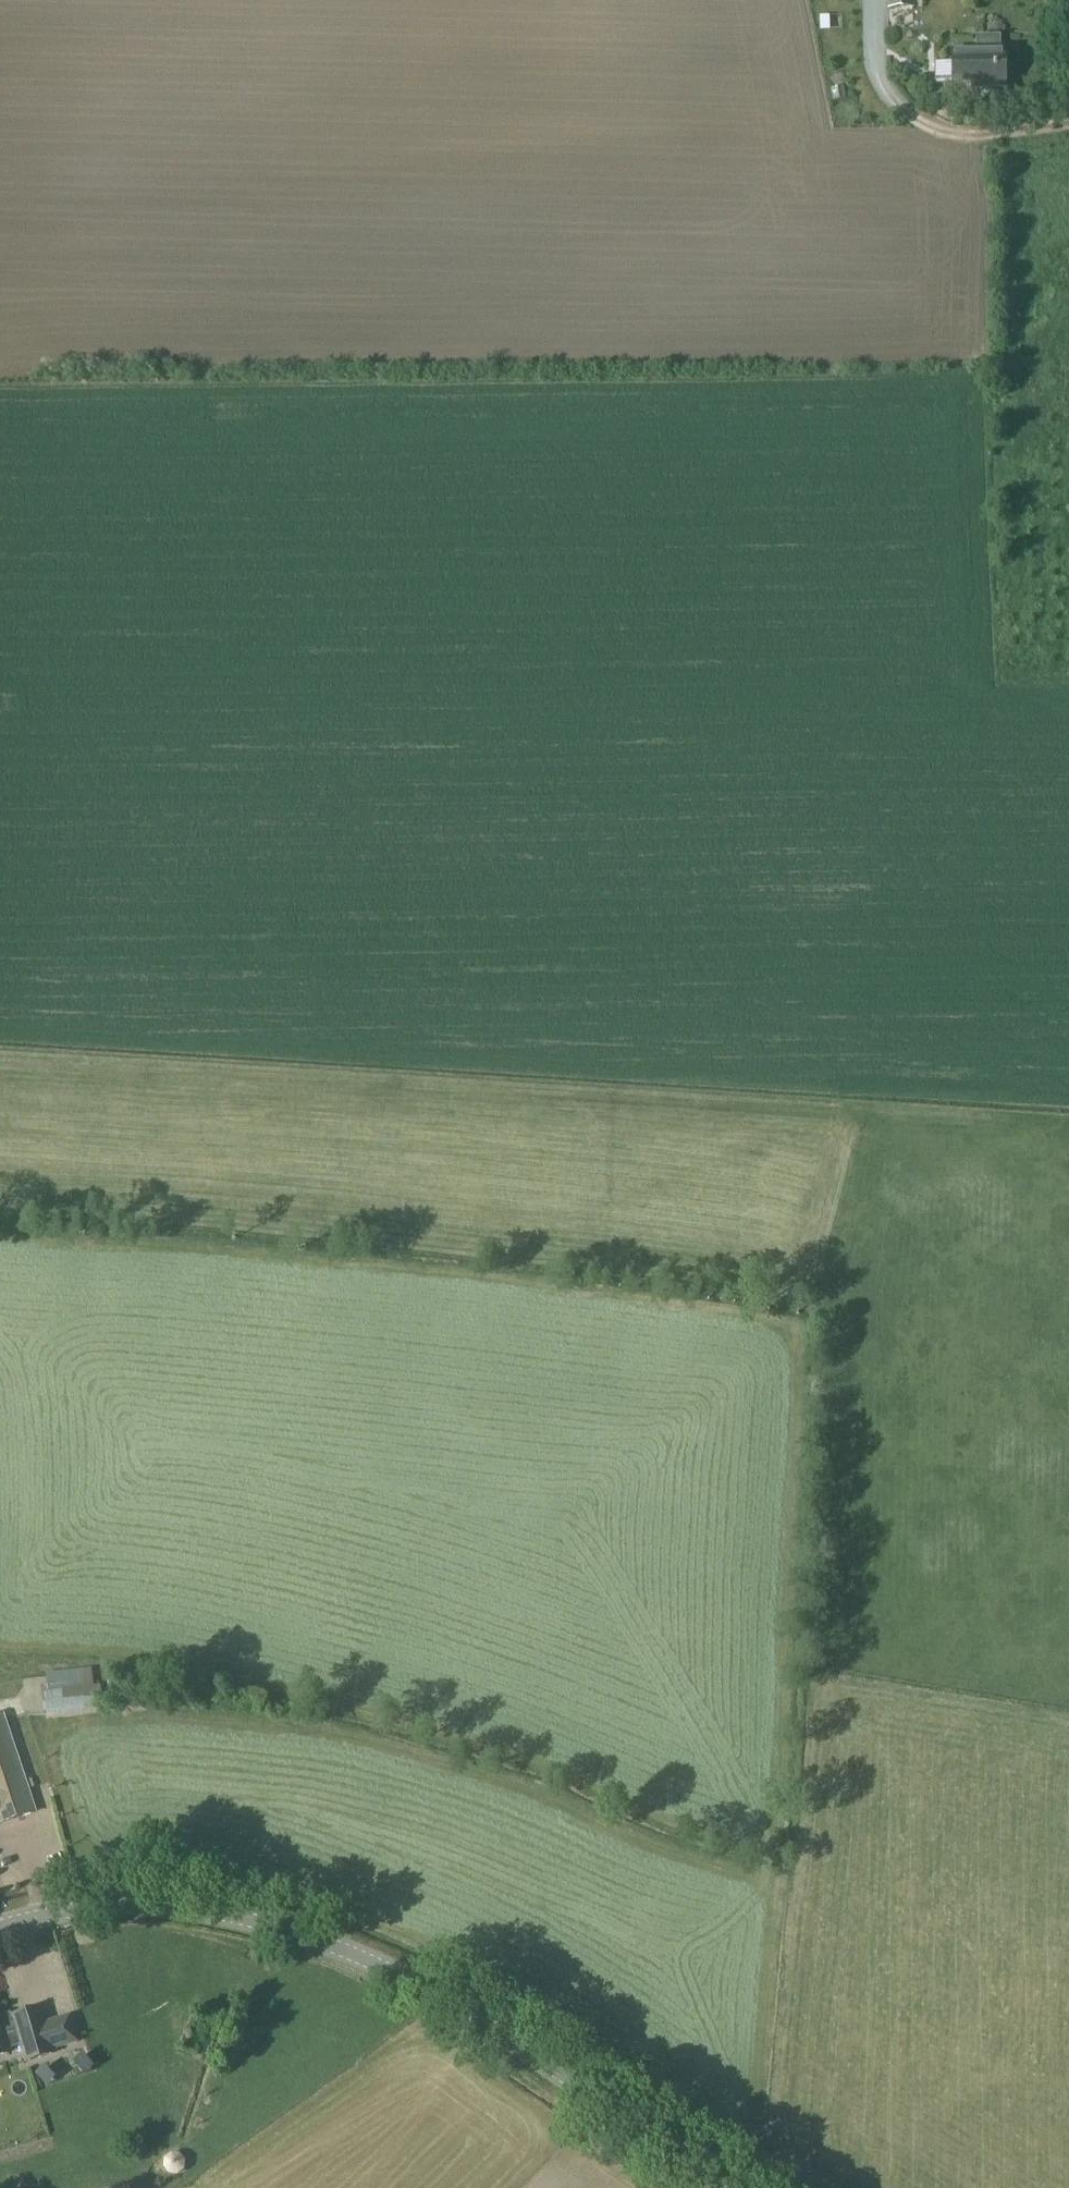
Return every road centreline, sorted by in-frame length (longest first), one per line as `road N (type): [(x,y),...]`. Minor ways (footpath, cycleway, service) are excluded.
road 1 (tertiary): [(714,2187),(484,2023),(303,1935),(220,1908),(157,1901),(90,1903),(0,1926)]
road 2 (track): [(876,0),(896,102),(930,128),(974,133),(1068,122)]

